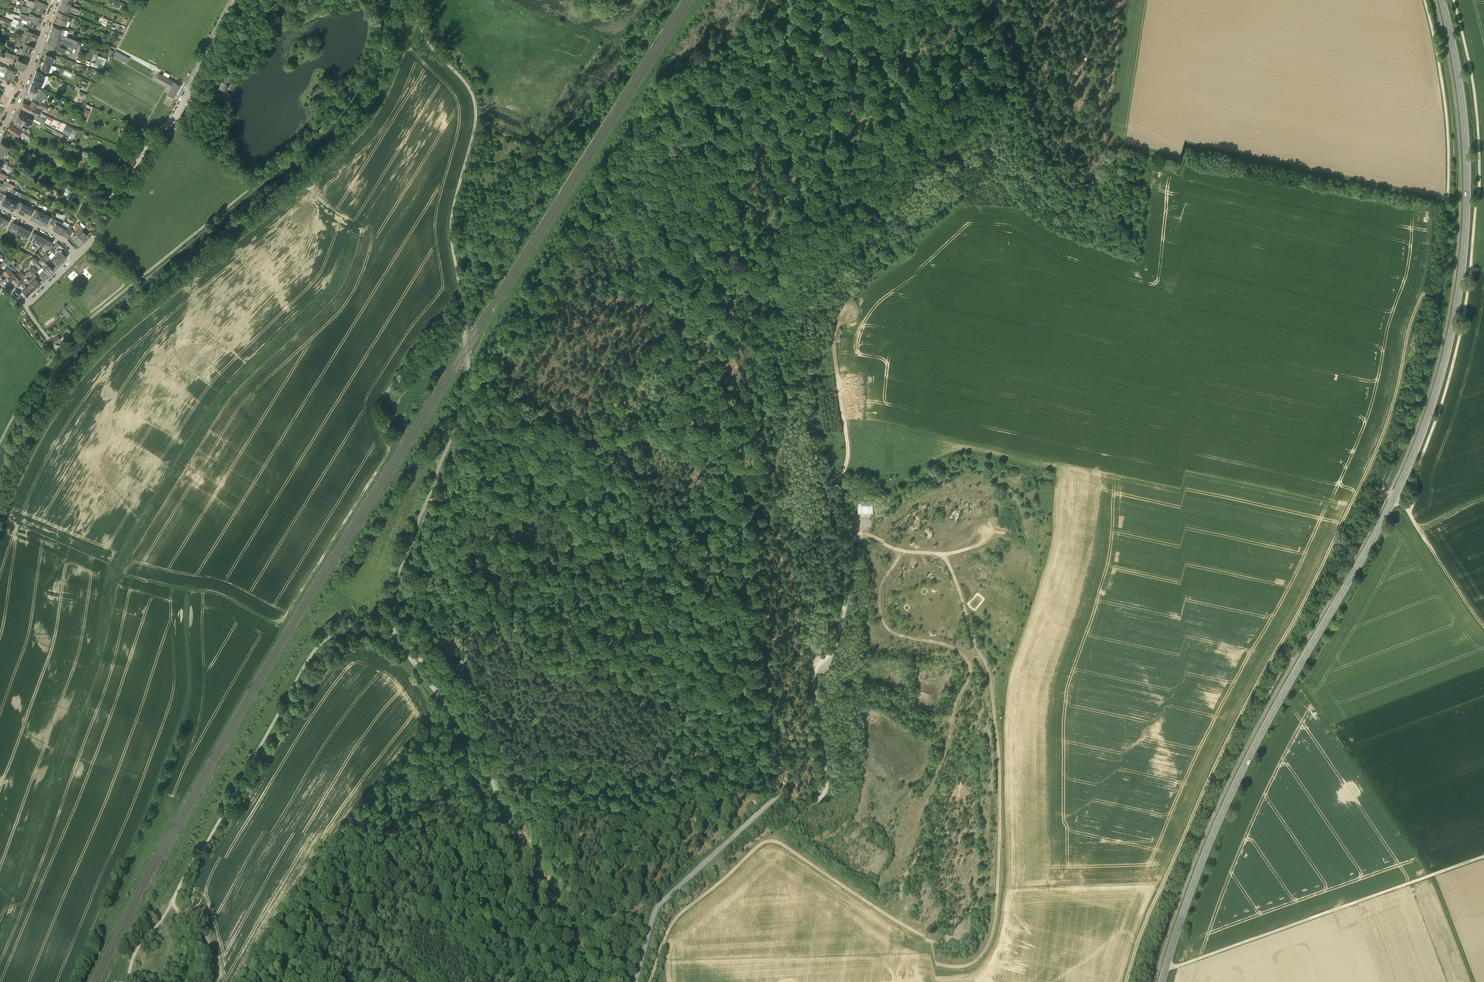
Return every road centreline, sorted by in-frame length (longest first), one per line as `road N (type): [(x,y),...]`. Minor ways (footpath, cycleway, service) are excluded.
road 1 (secondary): [(1162,981),(1231,795),(1378,530),(1448,356),(1469,167),(1442,0)]
road 2 (track): [(654,981),(674,936),(766,859),(940,962),(966,963),(986,946),(1002,817),(991,657),(949,547),(858,520)]
road 3 (track): [(1126,981),(1222,749),(1380,441),(1415,308),(1423,296),(1440,298)]
road 4 (track): [(724,286),(724,334),(753,418),(768,712),(759,752),(738,789),(719,799),(644,762),(558,751)]
road 5 (unclassified): [(398,634),(392,596),(466,379),(451,227),(476,116),(466,86),(425,38),(412,0)]
road 6 (track): [(1078,0),(1084,58),(1074,126),(1059,126),(1010,70),(956,49),(927,51),(793,165),(724,286)]
road 7 (track): [(460,296),(436,317),(383,398),(378,417),(389,451),(282,620),(221,593),(112,571)]
road 8 (track): [(1378,488),(1216,797),(1149,981)]
road 9 (track): [(1424,0),(1447,127),(1446,246),(1417,395),(1378,488)]
road 10 (track): [(59,350),(328,123),(367,64),(379,0)]
road 11 (unclassified): [(587,981),(476,741),(398,634)]
road 12 (unclassified): [(174,903),(314,648),(346,625),(398,634)]
road 13 (track): [(1473,981),(1432,875),(1303,687)]
road 14 (track): [(1483,856),(1165,970)]
road 15 (track): [(841,595),(826,489),(845,436),(833,331),(844,299)]
road 16 (track): [(904,536),(883,573),(884,605),(899,620),(968,642),(972,663),(955,701)]
road 17 (track): [(692,112),(669,171),(703,285)]
road 18 (track): [(803,0),(738,84),(692,112)]
road 19 (residential): [(78,256),(102,230),(128,147),(157,127)]
road 20 (unclassified): [(157,127),(179,111),(231,0)]
road 21 (tertiary): [(0,132),(57,0)]
road 22 (track): [(1407,508),(1483,624)]

